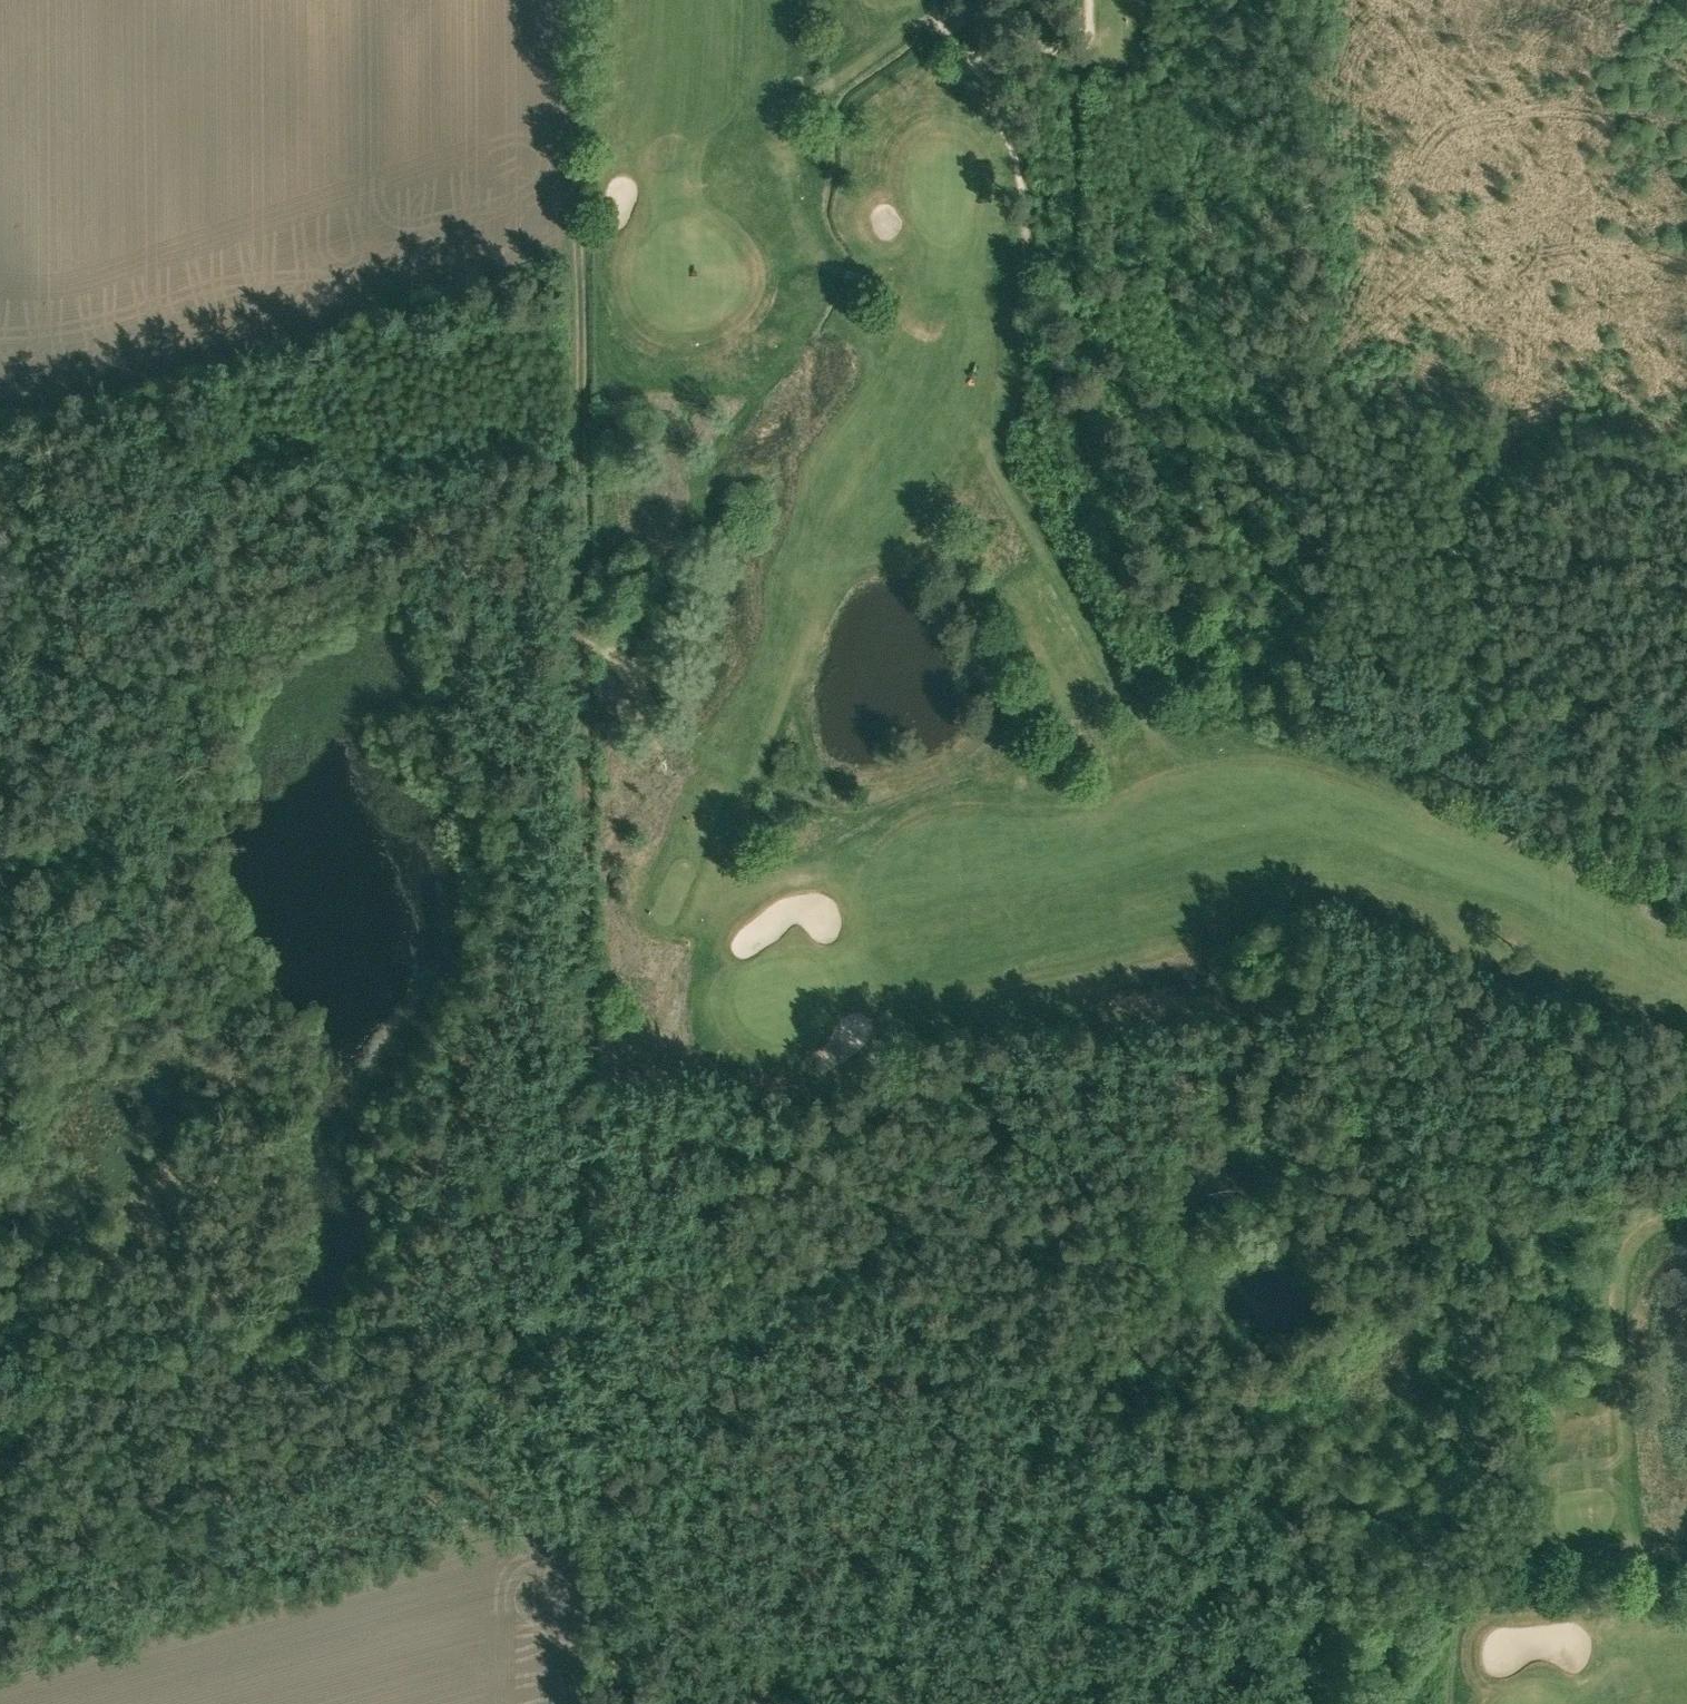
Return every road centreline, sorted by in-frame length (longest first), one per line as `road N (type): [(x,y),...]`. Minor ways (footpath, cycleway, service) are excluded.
road 1 (track): [(575,0),(589,678)]

